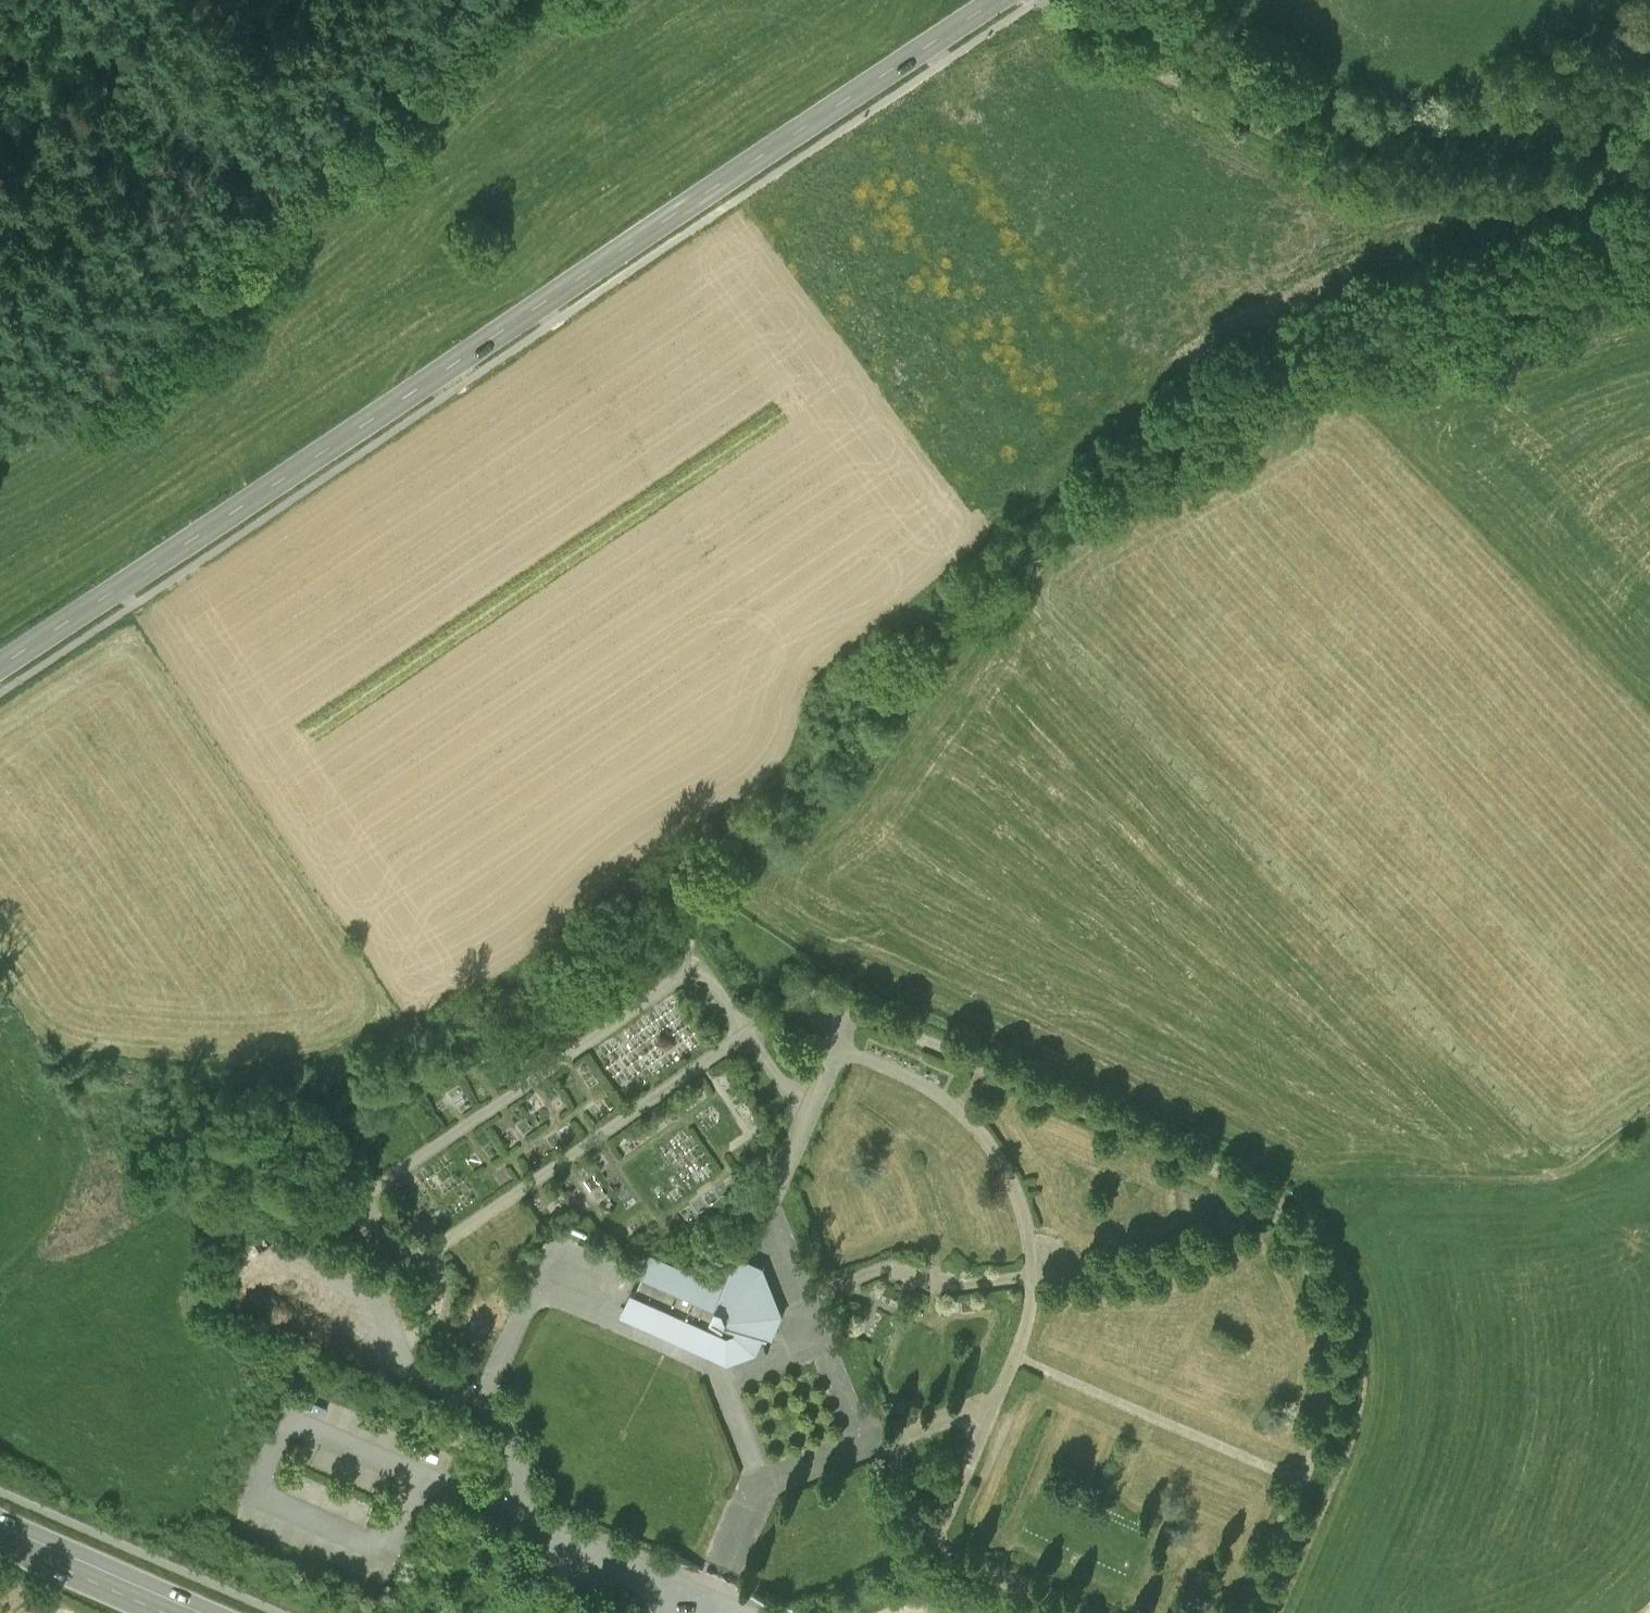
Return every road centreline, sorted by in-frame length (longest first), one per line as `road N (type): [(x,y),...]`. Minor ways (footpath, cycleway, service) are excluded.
road 1 (secondary): [(997,0),(0,675)]
road 2 (secondary): [(0,1527),(203,1612)]

